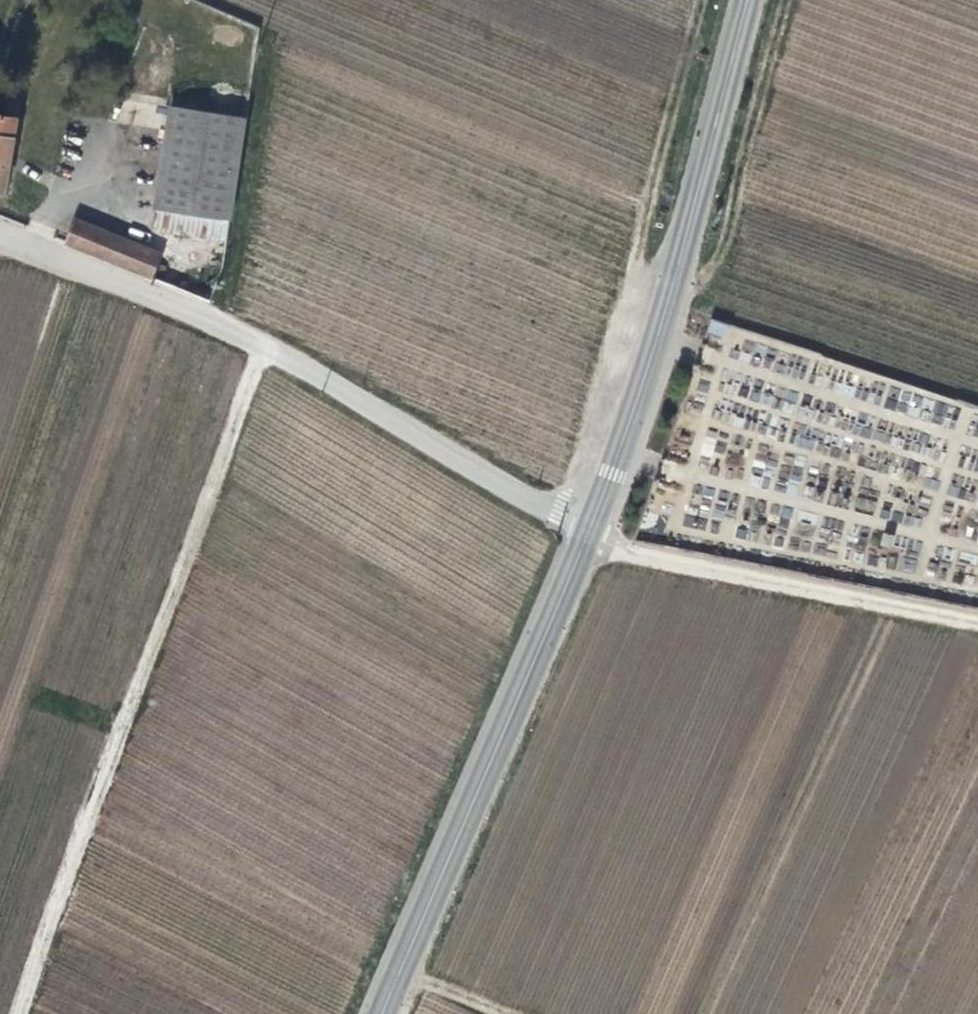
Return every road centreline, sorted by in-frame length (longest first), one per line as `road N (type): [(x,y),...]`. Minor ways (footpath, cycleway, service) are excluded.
road 1 (track): [(258,344),(14,1013)]
road 2 (unclassified): [(586,525),(258,344),(0,231)]
road 3 (tertiary): [(586,525),(638,381),(742,0)]
road 4 (tertiary): [(376,1013),(586,525)]
road 5 (track): [(977,620),(646,552),(586,525)]
road 6 (track): [(661,303),(703,270),(717,247),(781,0)]
road 7 (track): [(396,965),(507,1013)]

